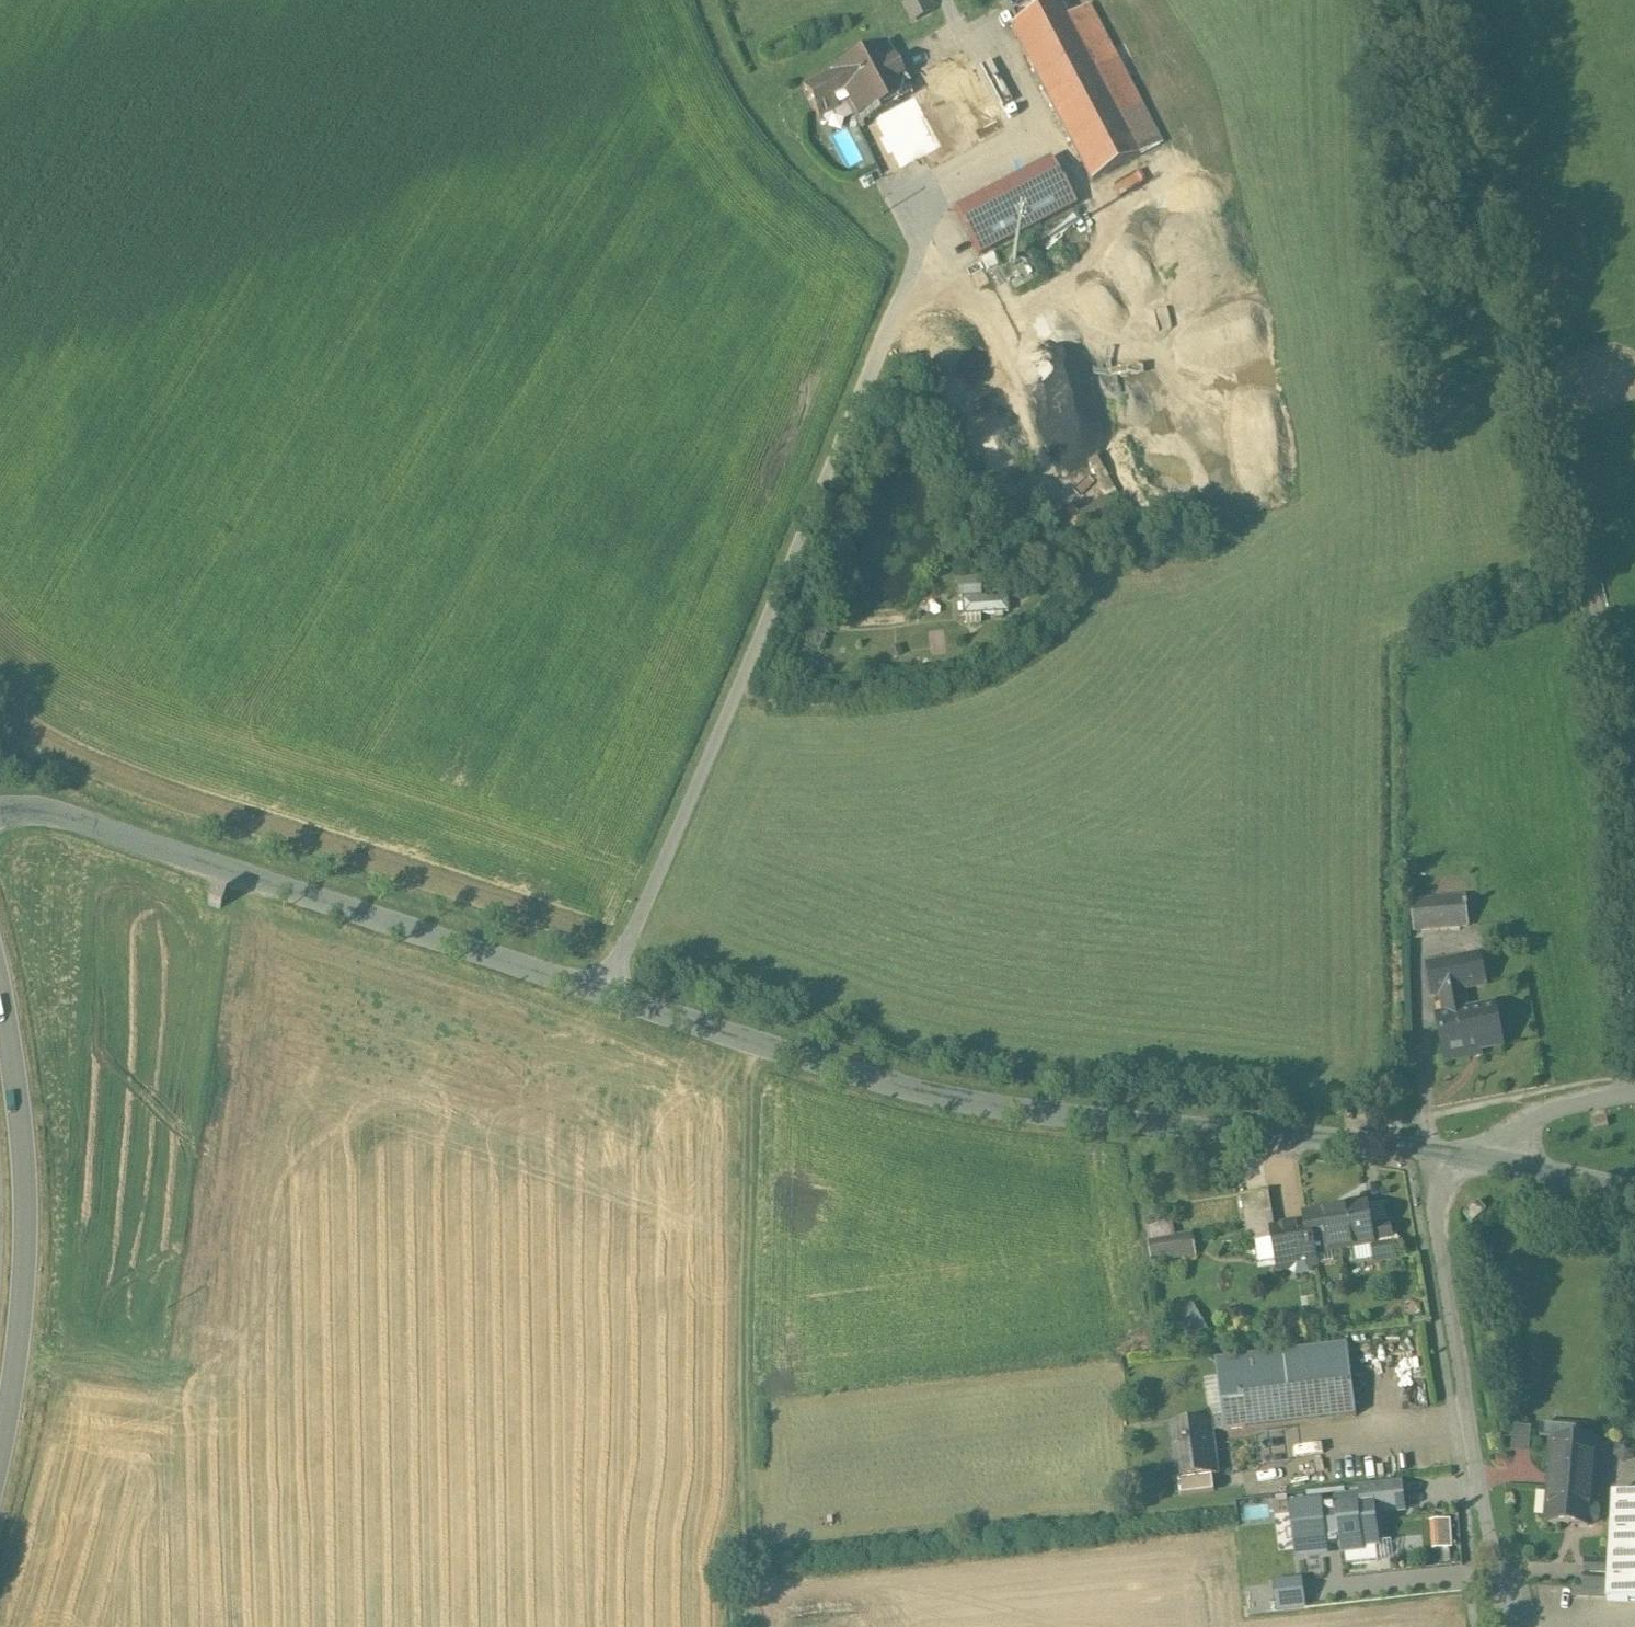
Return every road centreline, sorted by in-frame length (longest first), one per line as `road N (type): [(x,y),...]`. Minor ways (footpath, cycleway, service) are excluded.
road 1 (residential): [(0,811),(53,812),(938,1097),(1437,1151)]
road 2 (unclassified): [(1465,0),(1513,259),(1634,790)]
road 3 (residential): [(1505,1626),(1433,1207),(1437,1151)]
road 4 (tertiary): [(0,1449),(23,1301),(26,1193),(18,1079),(0,989)]
road 5 (residential): [(1513,1164),(1523,1128),(1541,1109),(1634,1093)]
road 6 (residential): [(1513,1164),(1634,1193)]

